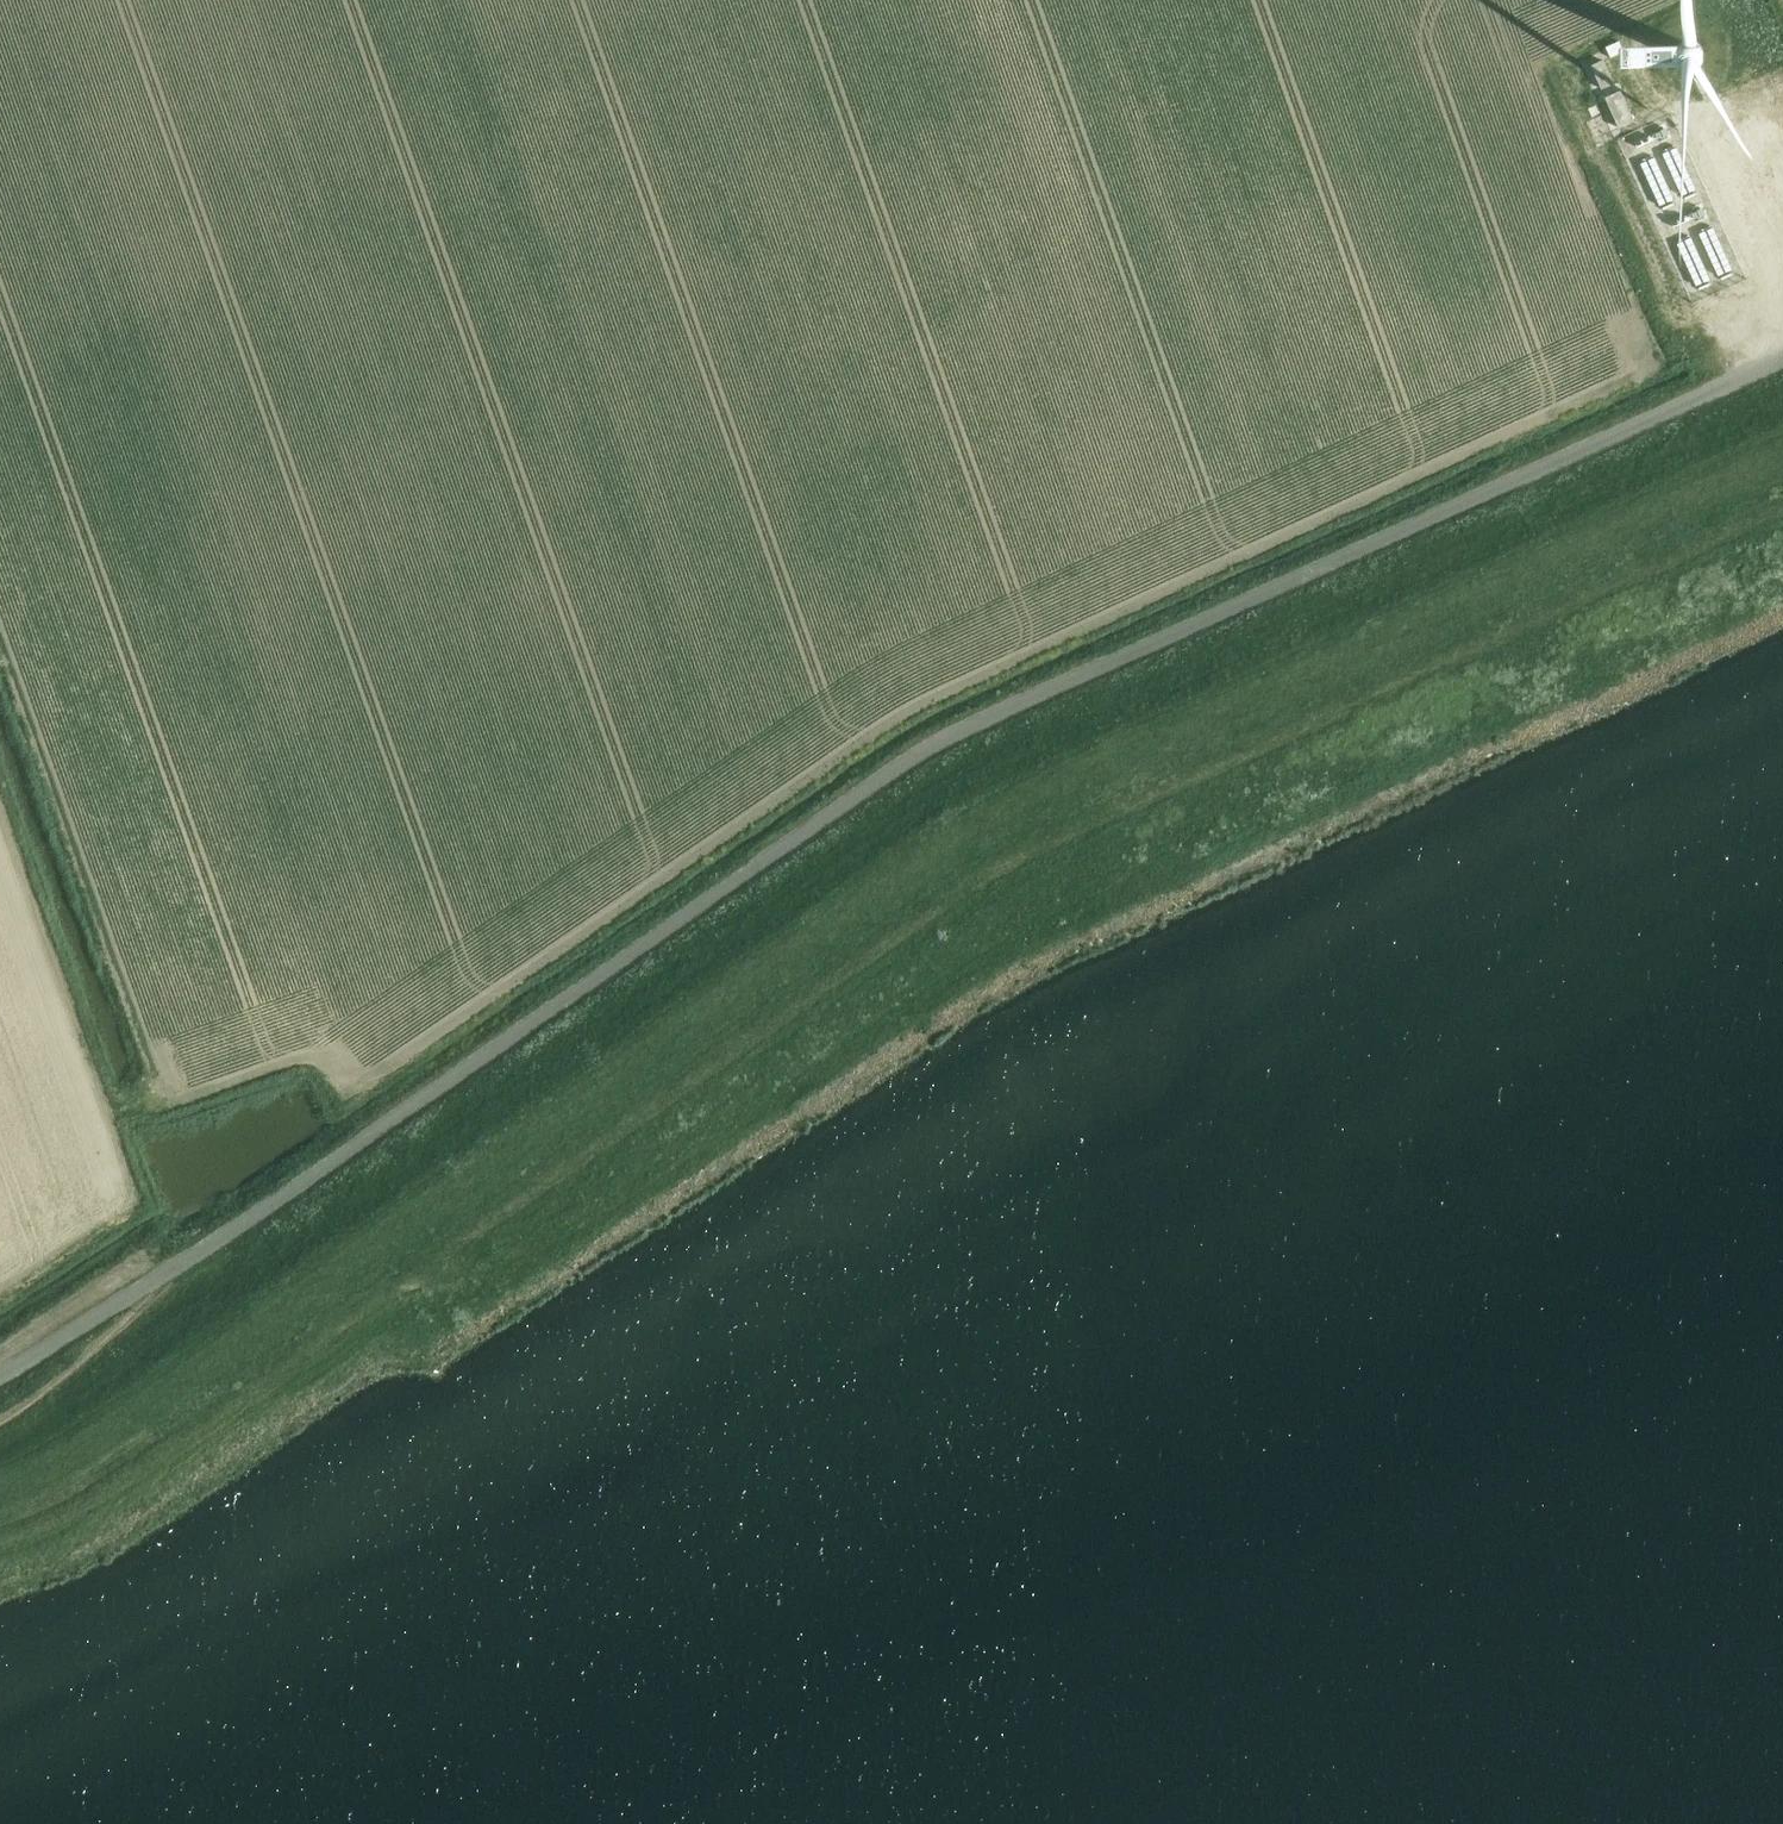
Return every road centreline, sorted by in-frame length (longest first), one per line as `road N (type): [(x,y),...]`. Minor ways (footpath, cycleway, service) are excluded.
road 1 (track): [(140,1290),(102,1347),(35,1405),(0,1422)]

